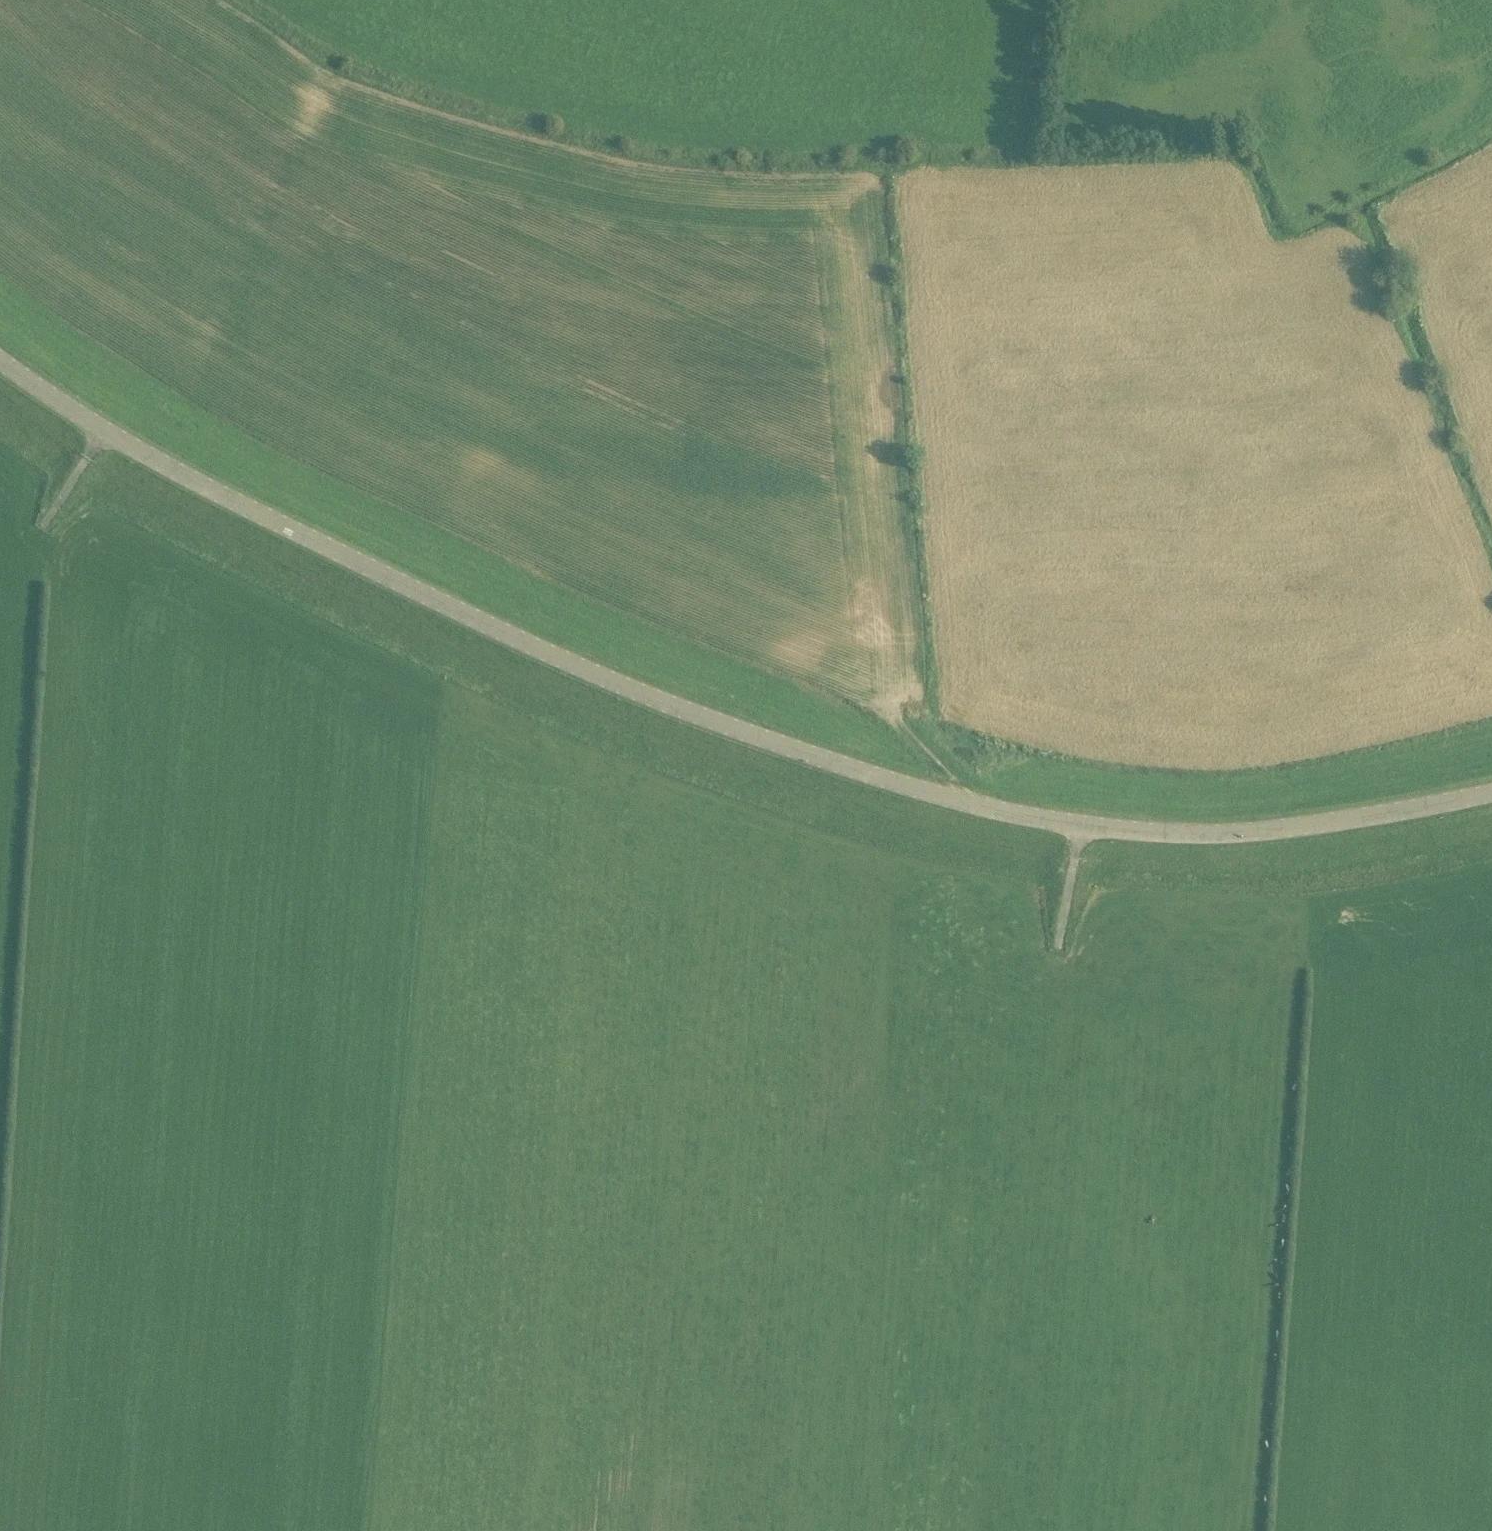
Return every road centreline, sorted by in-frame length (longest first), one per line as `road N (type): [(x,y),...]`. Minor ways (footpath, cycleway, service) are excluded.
road 1 (unclassified): [(1491,793),(1341,829),(1170,838),(1041,820),(824,766),(618,691),(186,476),(0,356)]

